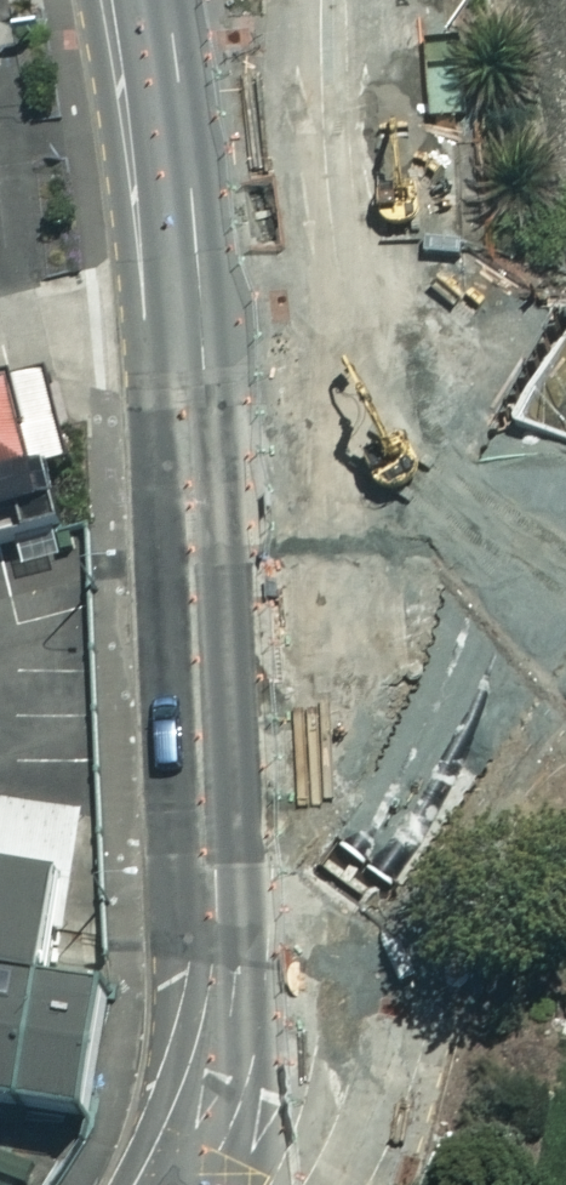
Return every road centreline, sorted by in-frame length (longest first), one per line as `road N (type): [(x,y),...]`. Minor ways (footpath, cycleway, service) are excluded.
road 1 (secondary): [(255,512),(174,0)]
road 2 (tertiary): [(433,683),(426,834),(405,983),(384,1072),(335,1184)]
road 3 (tertiary): [(199,1184),(261,1034),(272,950),(277,859),(256,685)]
road 4 (secondary): [(336,0),(340,148),(385,482)]
road 5 (secondary): [(433,683),(402,707),(365,720),(325,720),(288,708),(256,685)]
road 6 (secondary): [(256,685),(227,639),(220,606),(234,539),(255,512)]
road 7 (secondary): [(385,482),(441,523),(467,587),(465,622)]
road 8 (secondary): [(255,512),(316,478),(385,482)]

